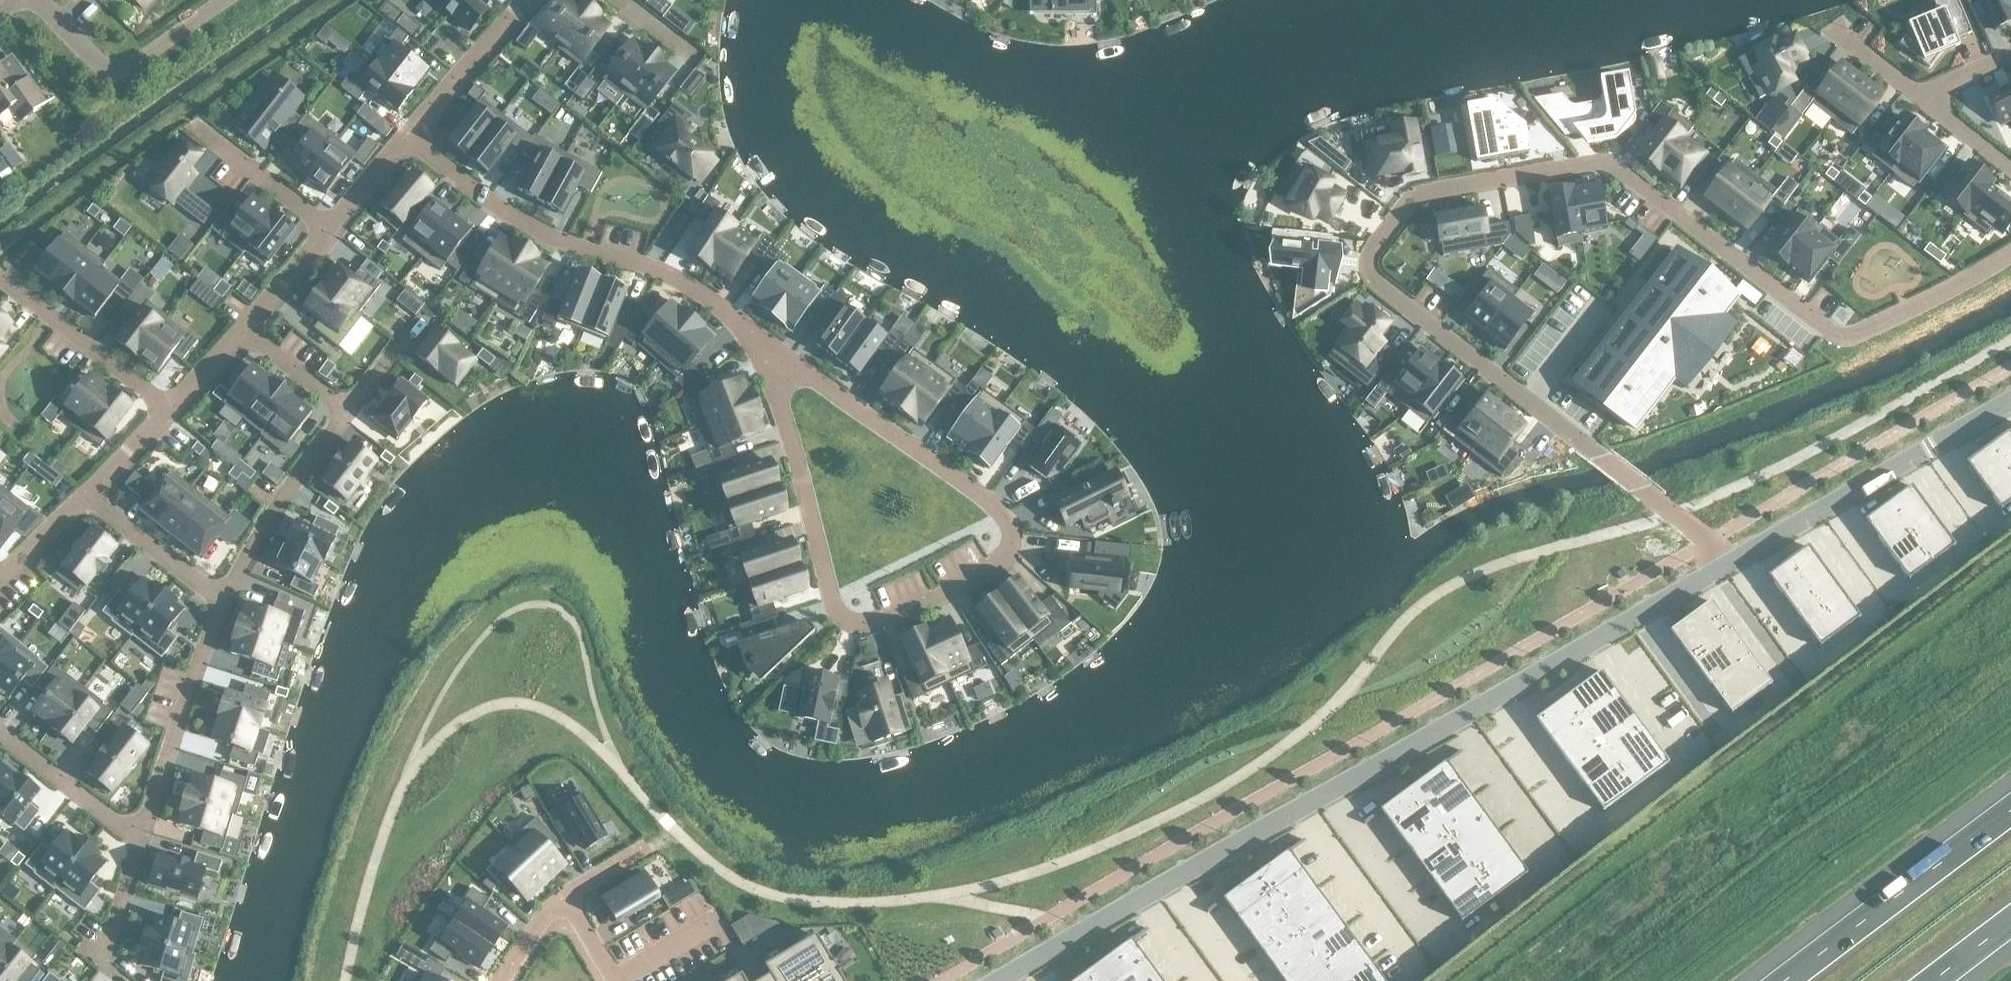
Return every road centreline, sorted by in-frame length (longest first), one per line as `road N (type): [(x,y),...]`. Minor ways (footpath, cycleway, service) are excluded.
road 1 (residential): [(1730,556),(1378,282),(1375,247),(1393,222),(1461,186),(1588,163),(1616,166),(1848,336),(2010,251)]
road 2 (unclassified): [(1003,980),(1730,556)]
road 3 (residential): [(1007,507),(1015,533),(1010,556),(912,611),(862,624),(842,613),(830,601),(807,497),(747,332)]
road 4 (residential): [(407,142),(545,235),(636,259),(699,288),(747,332)]
road 5 (unclassified): [(1730,556),(2010,399)]
road 6 (residential): [(747,332),(1007,507)]
road 7 (motorway): [(2010,805),(1768,980)]
road 8 (residential): [(222,600),(135,834)]
road 9 (residential): [(41,0),(97,62),(127,67),(222,0)]
road 10 (residential): [(222,600),(346,412)]
road 11 (residential): [(163,412),(0,276)]
road 12 (residential): [(502,980),(562,901),(611,980)]
road 13 (residential): [(532,0),(407,142)]
road 14 (residential): [(85,496),(222,600)]
road 15 (residential): [(0,730),(135,834)]
road 16 (residential): [(324,231),(192,125)]
road 17 (residential): [(243,327),(346,412)]
road 18 (residential): [(135,834),(107,958)]
road 19 (residential): [(324,231),(243,327)]
road 20 (residential): [(407,142),(324,231)]
road 21 (residential): [(616,980),(719,917)]

